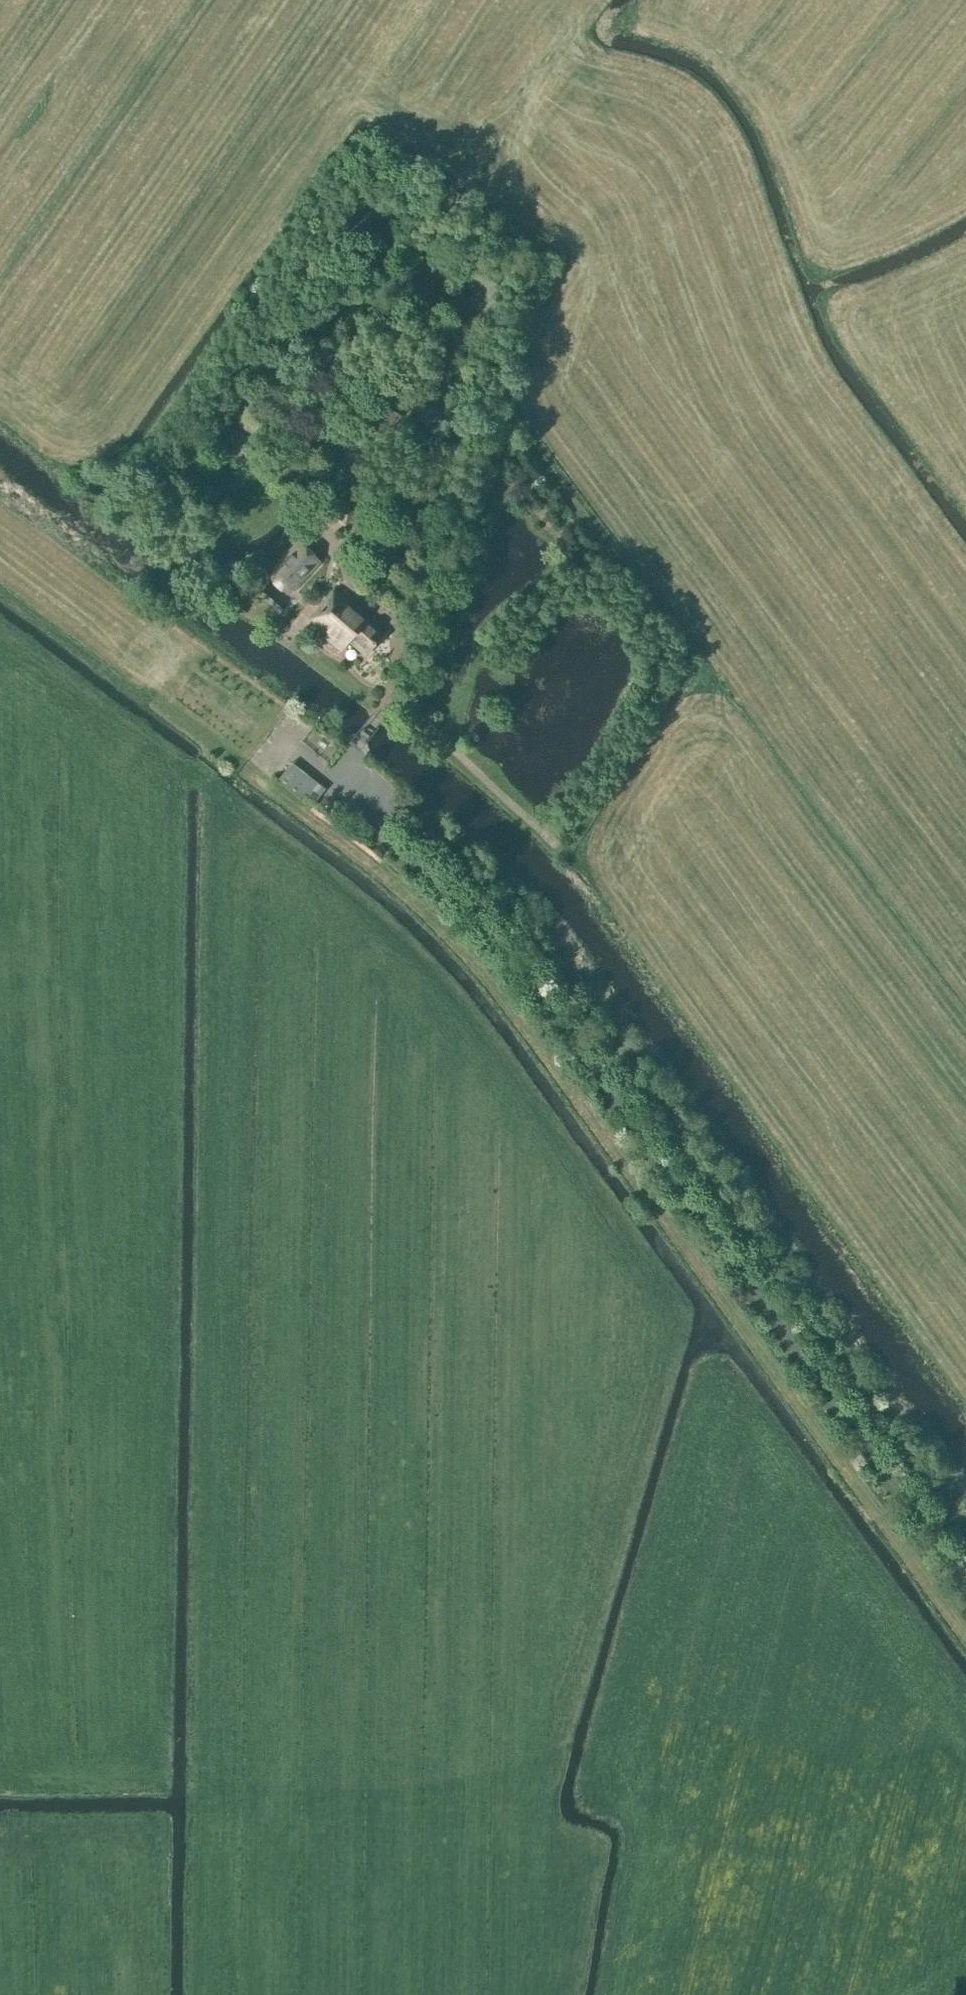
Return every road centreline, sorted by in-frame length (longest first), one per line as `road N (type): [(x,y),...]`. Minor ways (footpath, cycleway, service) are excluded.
road 1 (track): [(383,697),(422,722),(564,853)]

